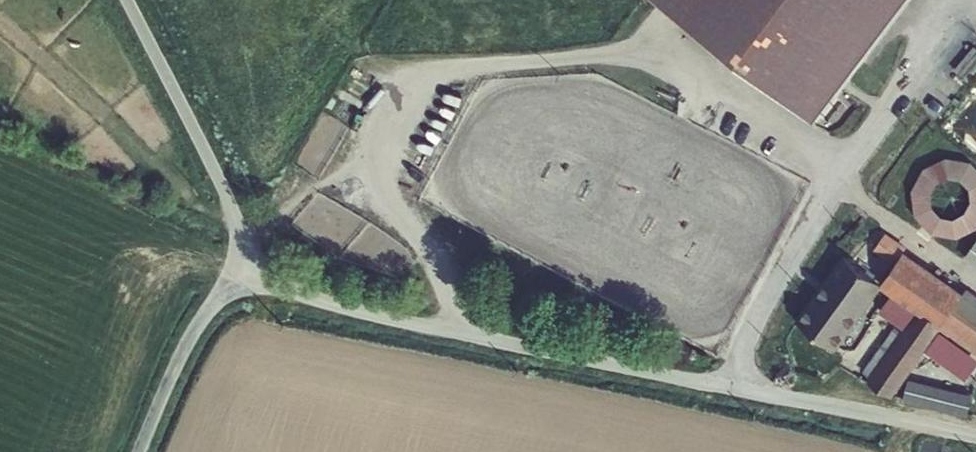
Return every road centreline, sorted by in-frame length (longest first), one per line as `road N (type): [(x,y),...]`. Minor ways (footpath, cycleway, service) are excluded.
road 1 (unclassified): [(252,266),(289,290),(363,312),(975,436)]
road 2 (unclassified): [(252,266),(234,212),(127,0)]
road 3 (unclassified): [(139,451),(191,335),(252,266)]

